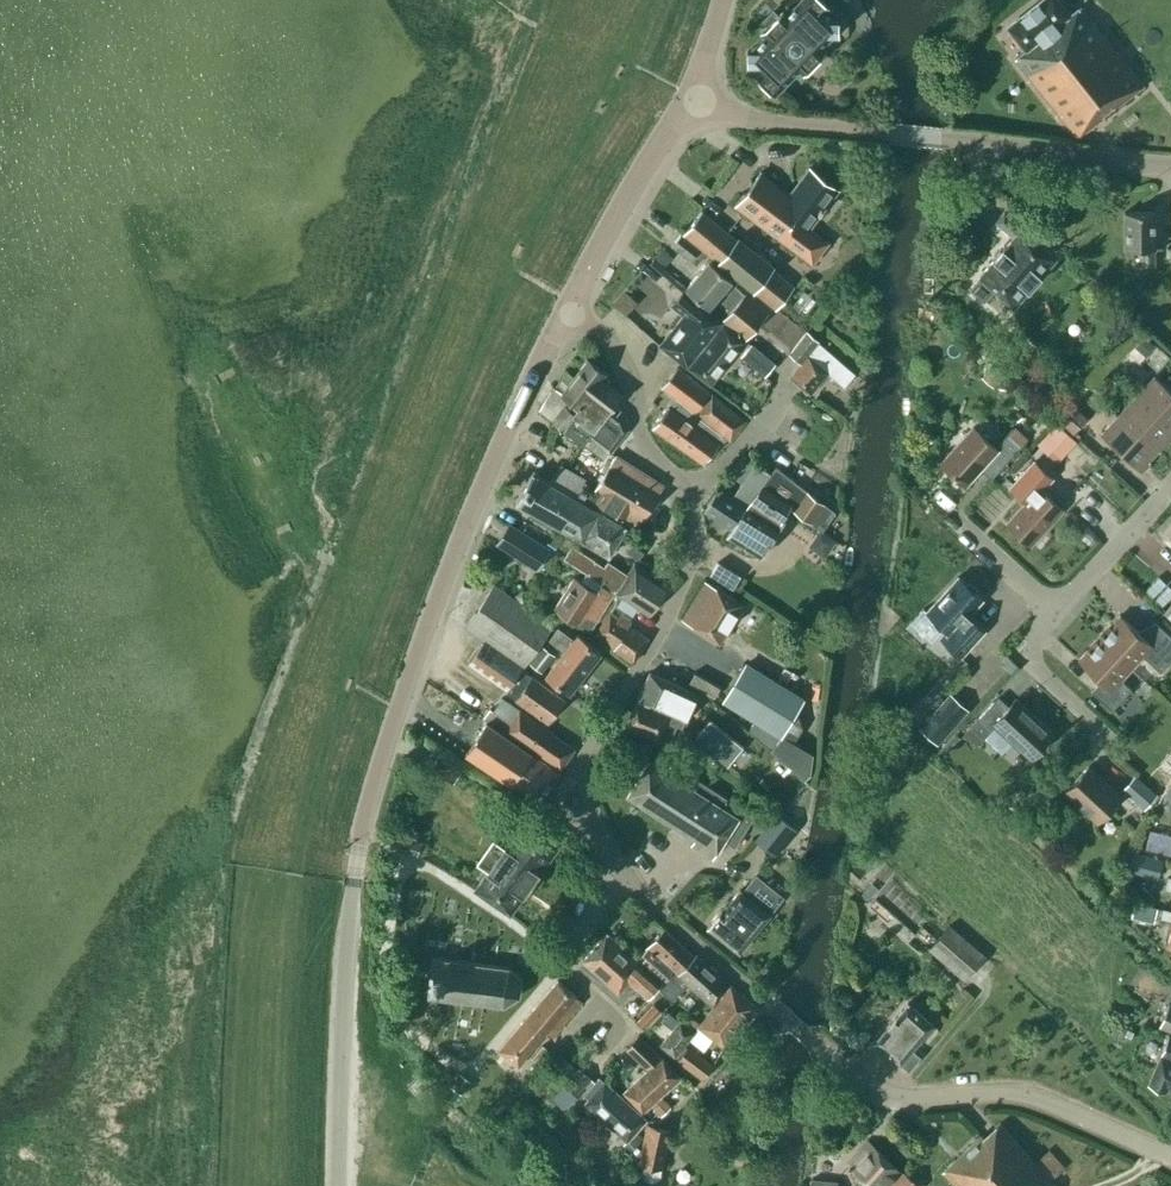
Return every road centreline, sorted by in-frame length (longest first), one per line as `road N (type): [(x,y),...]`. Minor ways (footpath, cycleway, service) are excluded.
road 1 (tertiary): [(340,1185),(352,882),(363,815),(439,597),(574,305)]
road 2 (residential): [(1170,1155),(1037,1097),(909,1097),(767,1007),(621,873)]
road 3 (tertiary): [(1170,162),(731,118),(692,101)]
road 4 (residential): [(621,873),(587,816),(593,769),(603,726),(677,599),(694,537),(694,486)]
road 5 (tertiary): [(574,305),(692,101)]
road 6 (residential): [(694,486),(655,462),(626,365),(574,305)]
road 7 (residential): [(621,873),(562,961),(619,1018)]
road 8 (residential): [(1056,613),(1170,491)]
road 9 (residential): [(1088,720),(1017,654),(1056,613)]
road 10 (residential): [(694,486),(748,432),(760,432),(784,393)]

